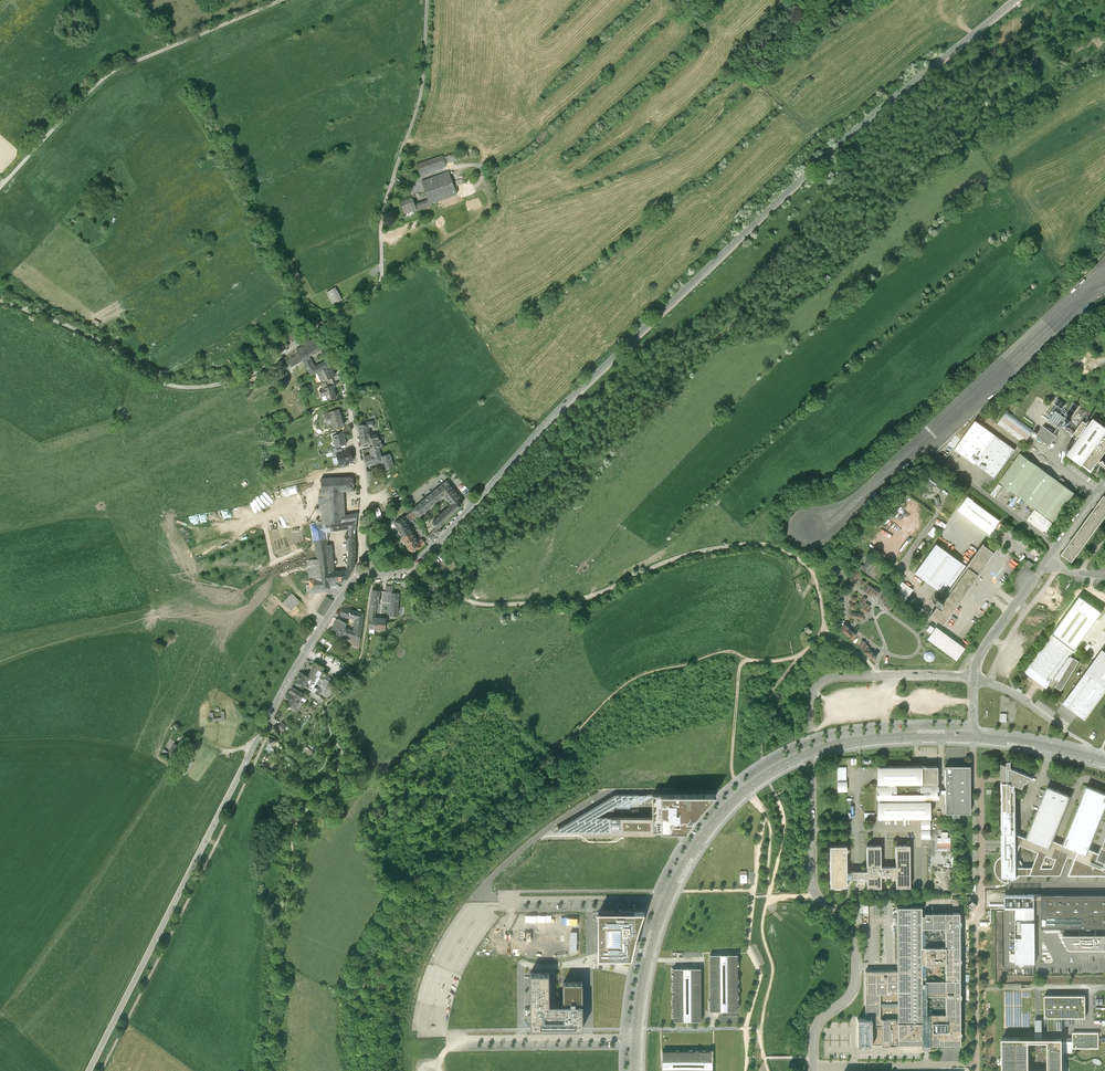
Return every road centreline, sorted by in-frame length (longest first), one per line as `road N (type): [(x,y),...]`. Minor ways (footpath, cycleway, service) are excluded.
road 1 (tertiary): [(1014,0),(831,151),(552,415),(428,553),(395,568)]
road 2 (tertiary): [(356,578),(282,692),(89,1070)]
road 3 (track): [(875,668),(825,629),(811,572),(769,545),(697,553),(592,597),(527,605),(479,605),(410,565)]
road 4 (unclassified): [(320,324),(379,282),(382,222),(420,93),(426,0)]
road 5 (unclassified): [(0,297),(99,336),(154,375),(199,385),(265,366),(320,324)]
road 6 (unclassified): [(809,753),(810,880),(851,930),(855,967),(849,996),(814,1032),(813,1070)]
road 7 (unclassified): [(279,0),(107,75),(0,188)]
road 8 (residential): [(320,324),(343,376),(363,478),(361,549)]
road 9 (tertiary): [(664,904),(729,805),(809,753)]
road 10 (unclassified): [(973,678),(831,679),(813,693),(811,729)]
road 11 (residential): [(457,1039),(636,1039)]
road 12 (tertiary): [(809,753),(890,737),(972,737)]
road 13 (residential): [(509,900),(664,904)]
road 14 (unclassified): [(973,678),(986,643),(1049,560)]
road 15 (tertiary): [(636,1039),(664,904)]
road 16 (track): [(825,629),(765,699),(761,742)]
road 17 (tertiary): [(972,737),(1104,760)]
road 18 (track): [(803,653),(745,658),(735,720)]

